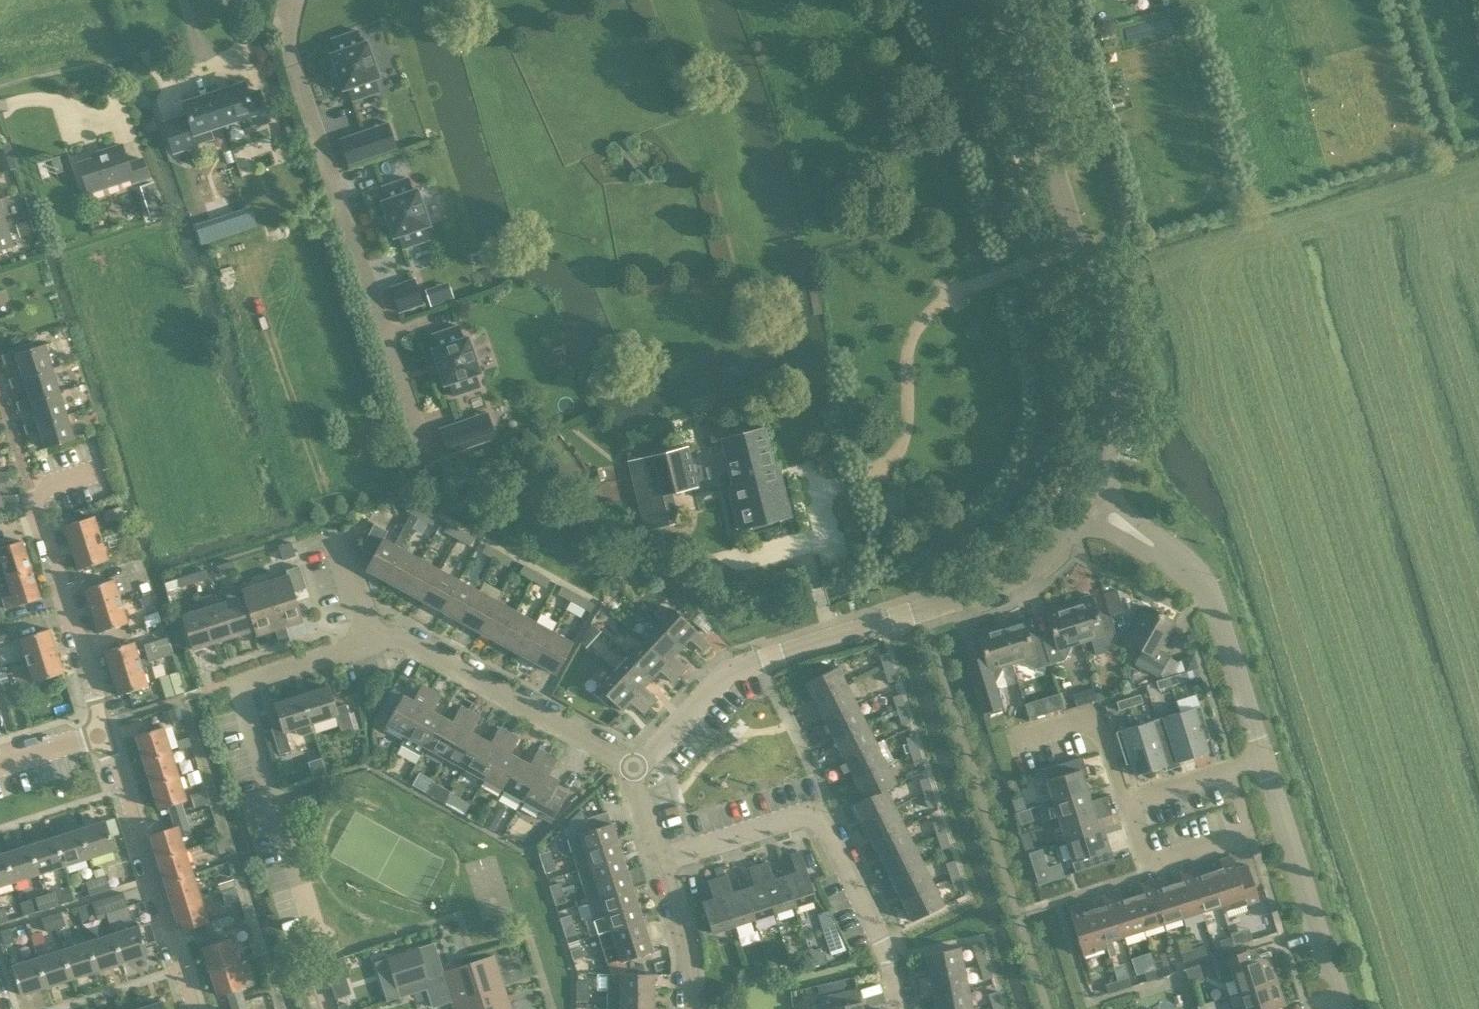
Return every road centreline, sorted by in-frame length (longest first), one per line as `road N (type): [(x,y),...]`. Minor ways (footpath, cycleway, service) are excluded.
road 1 (residential): [(1088,502),(1182,564),(1209,594),(1342,1008)]
road 2 (unclassified): [(634,767),(726,674),(997,585),(1065,536),(1088,502)]
road 3 (unclassified): [(1088,502),(1112,444),(1116,385),(1002,0)]
road 4 (residential): [(428,460),(292,65),(297,0)]
road 5 (residential): [(898,1008),(887,958),(821,814),(658,863)]
road 6 (residential): [(634,767),(413,646),(374,640)]
road 7 (residential): [(182,969),(104,727)]
road 8 (residential): [(104,727),(31,493)]
road 9 (residential): [(53,1008),(182,969)]

